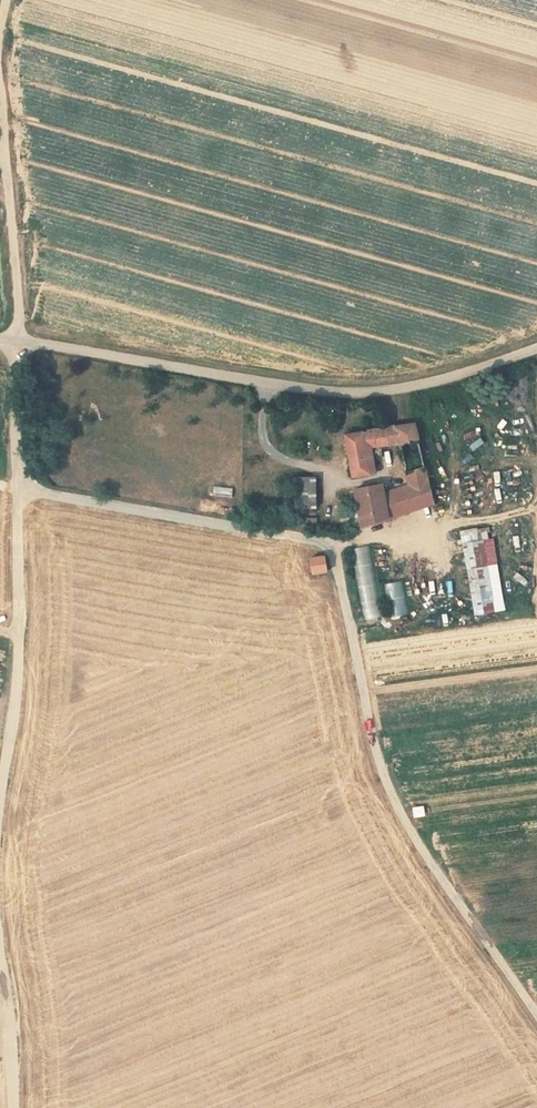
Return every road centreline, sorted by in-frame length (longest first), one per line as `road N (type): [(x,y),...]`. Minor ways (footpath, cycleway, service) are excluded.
road 1 (unclassified): [(17,340),(328,392),(436,381),(536,349)]
road 2 (track): [(536,1015),(392,794),(366,713),(333,548)]
road 3 (unclassified): [(17,340),(18,665),(0,811)]
road 4 (track): [(0,82),(17,340)]
road 5 (unclassified): [(0,925),(14,1107)]

